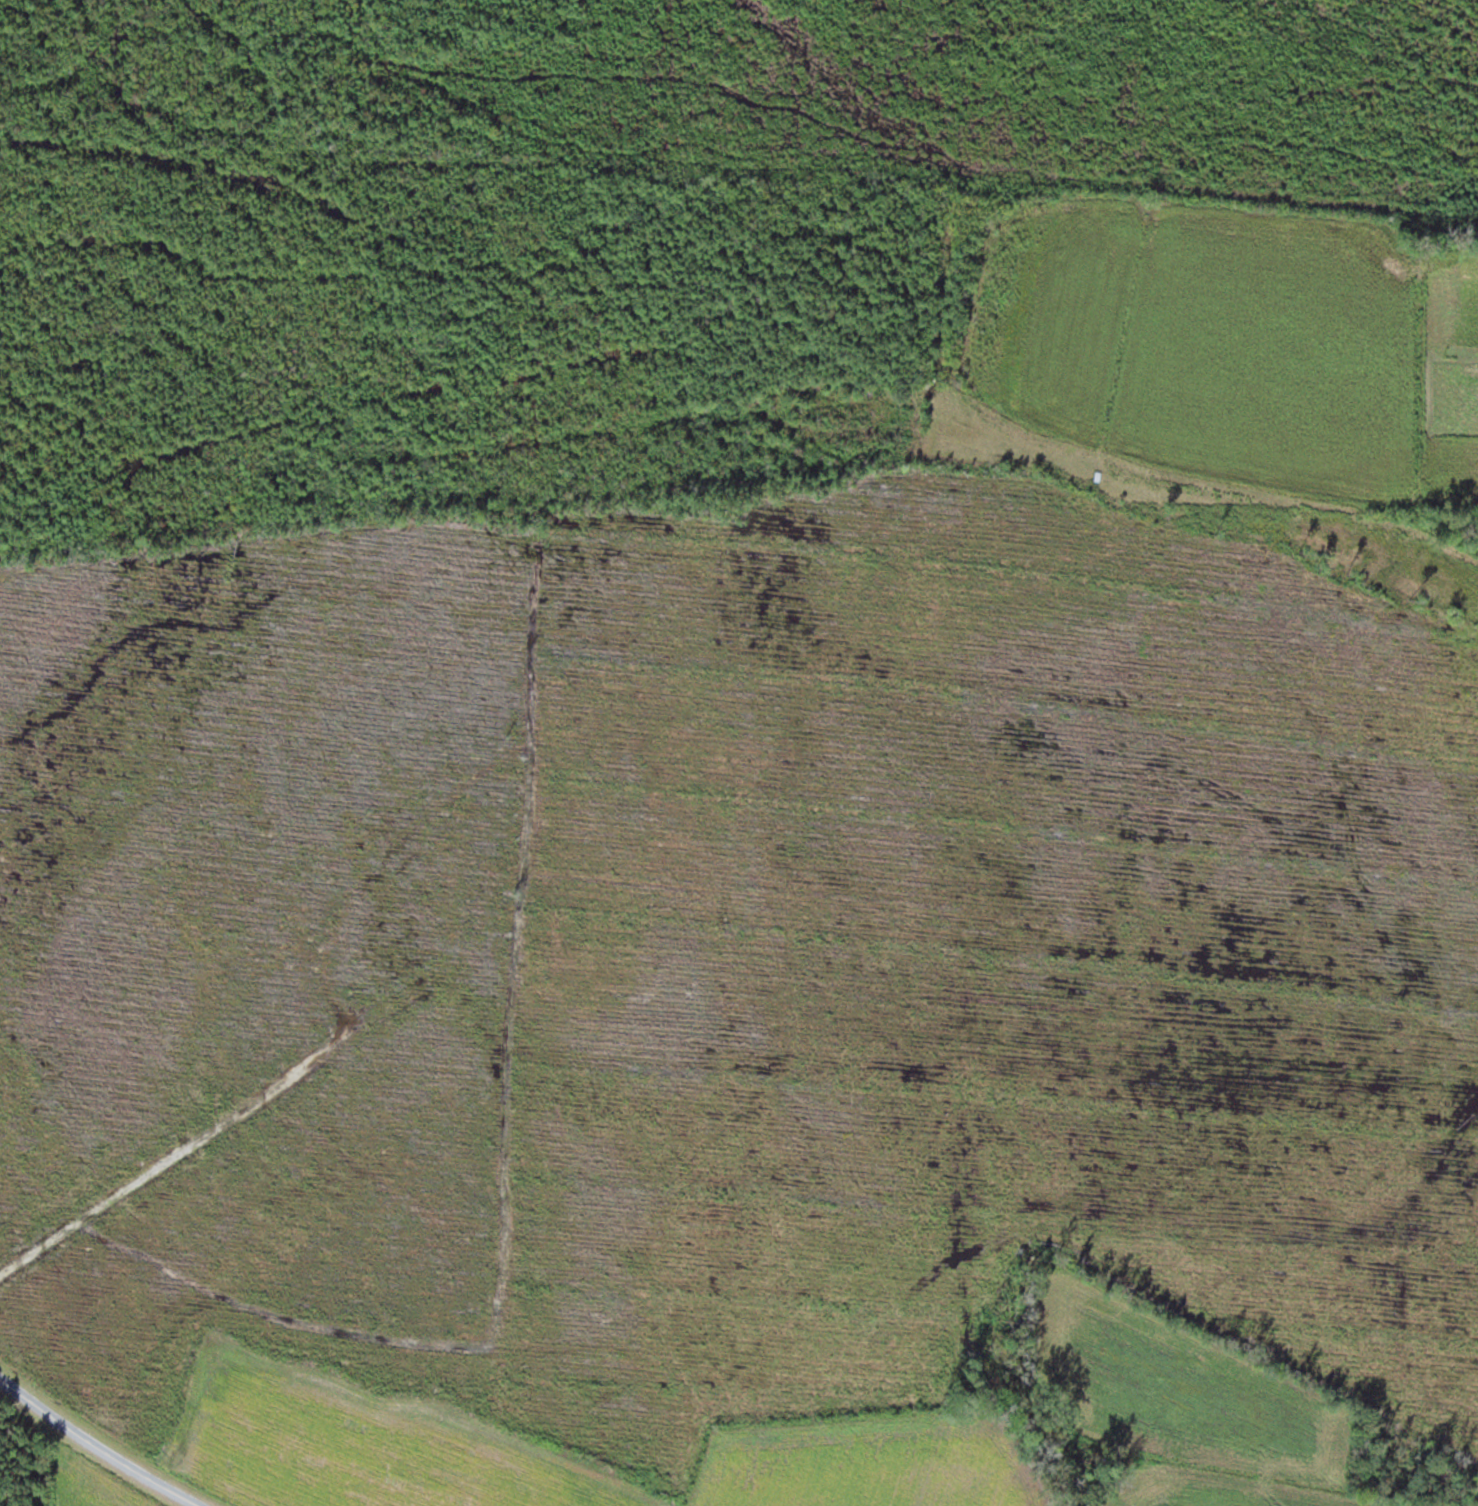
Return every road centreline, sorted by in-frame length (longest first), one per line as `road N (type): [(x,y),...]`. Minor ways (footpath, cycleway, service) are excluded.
road 1 (residential): [(195,1505),(0,1382)]

